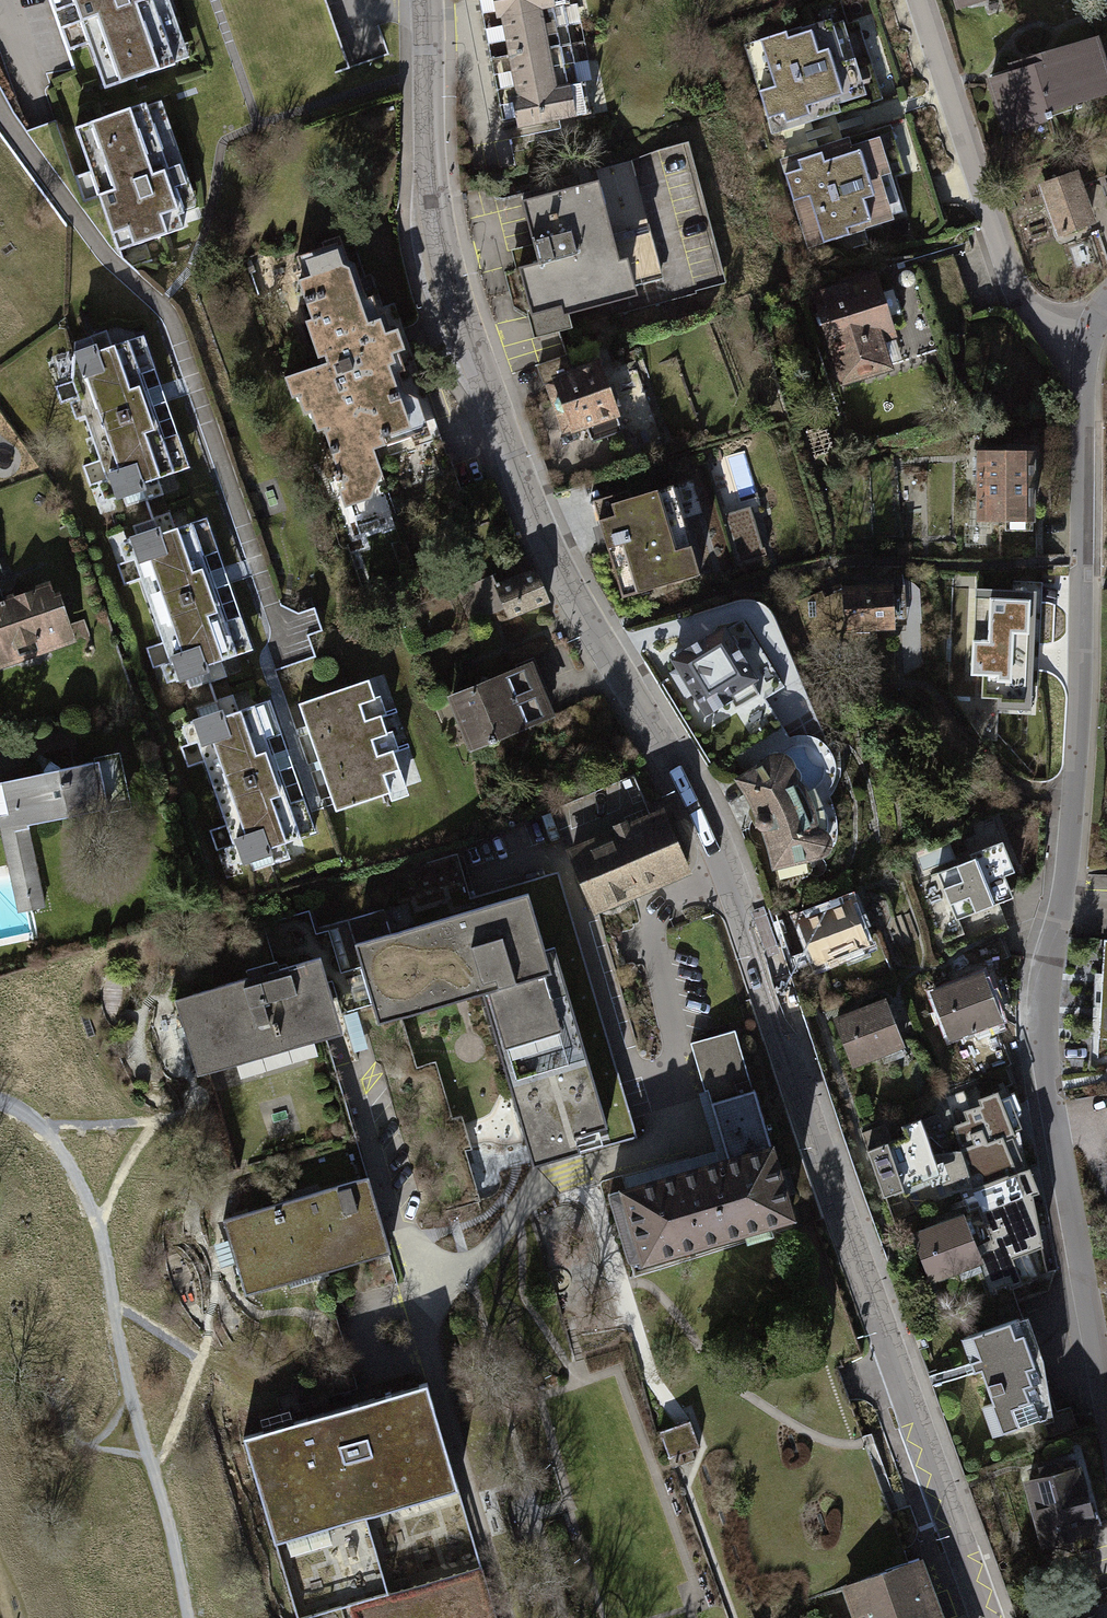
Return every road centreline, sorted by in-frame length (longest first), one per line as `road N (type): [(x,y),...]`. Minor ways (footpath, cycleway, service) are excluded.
road 1 (tertiary): [(986,1617),(729,886),(697,809),(545,538),(461,329),(432,224),(427,0)]
road 2 (residential): [(1091,331),(1072,816),(1039,1012),(1106,1406)]
road 3 (track): [(280,636),(185,349),(42,177),(0,107)]
road 4 (residential): [(1091,331),(1044,313),(1000,247),(919,0)]

